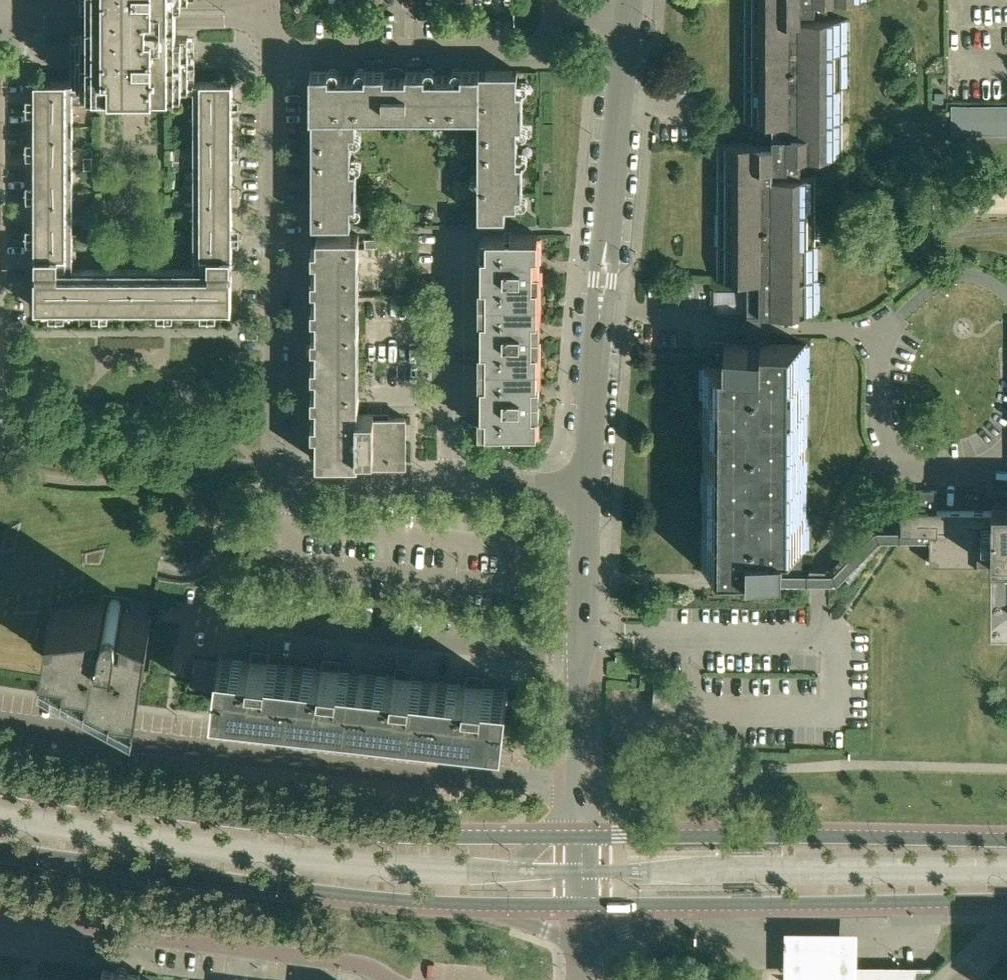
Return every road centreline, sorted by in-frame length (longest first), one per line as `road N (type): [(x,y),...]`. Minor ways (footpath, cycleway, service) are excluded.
road 1 (residential): [(586,486),(299,485),(277,471),(274,54)]
road 2 (secondary): [(581,837),(362,834),(0,788)]
road 3 (secondary): [(0,849),(324,893),(494,905)]
road 4 (residential): [(586,486),(628,15)]
road 5 (secondary): [(1006,840),(581,837)]
road 6 (residential): [(582,655),(188,614)]
road 7 (residential): [(274,54),(520,54),(543,46),(557,13)]
road 8 (secondary): [(700,904),(1006,900)]
road 9 (residential): [(30,11),(49,19),(237,13)]
road 10 (residential): [(237,13),(182,5),(30,11)]
road 11 (residential): [(581,837),(582,655)]
road 12 (residential): [(582,655),(586,486)]
road 13 (residential): [(582,948),(700,904)]

